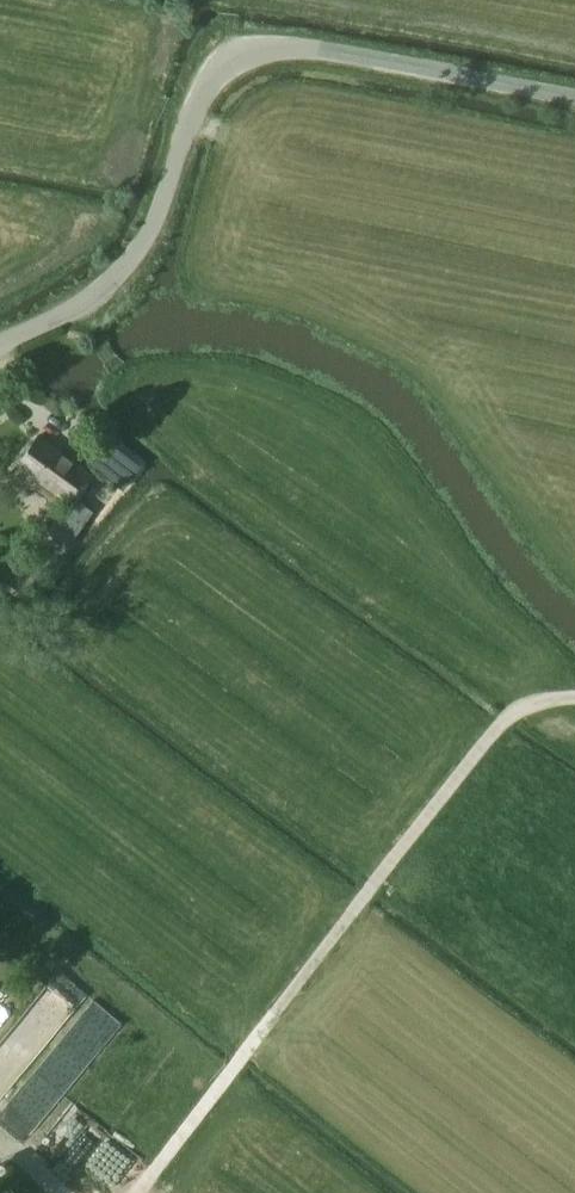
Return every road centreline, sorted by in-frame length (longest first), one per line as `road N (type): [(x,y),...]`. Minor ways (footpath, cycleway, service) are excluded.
road 1 (unclassified): [(0,343),(85,302),(127,266),(152,228),(207,82),(259,50),(305,49),(574,99)]
road 2 (track): [(140,1192),(515,708),(574,698)]

